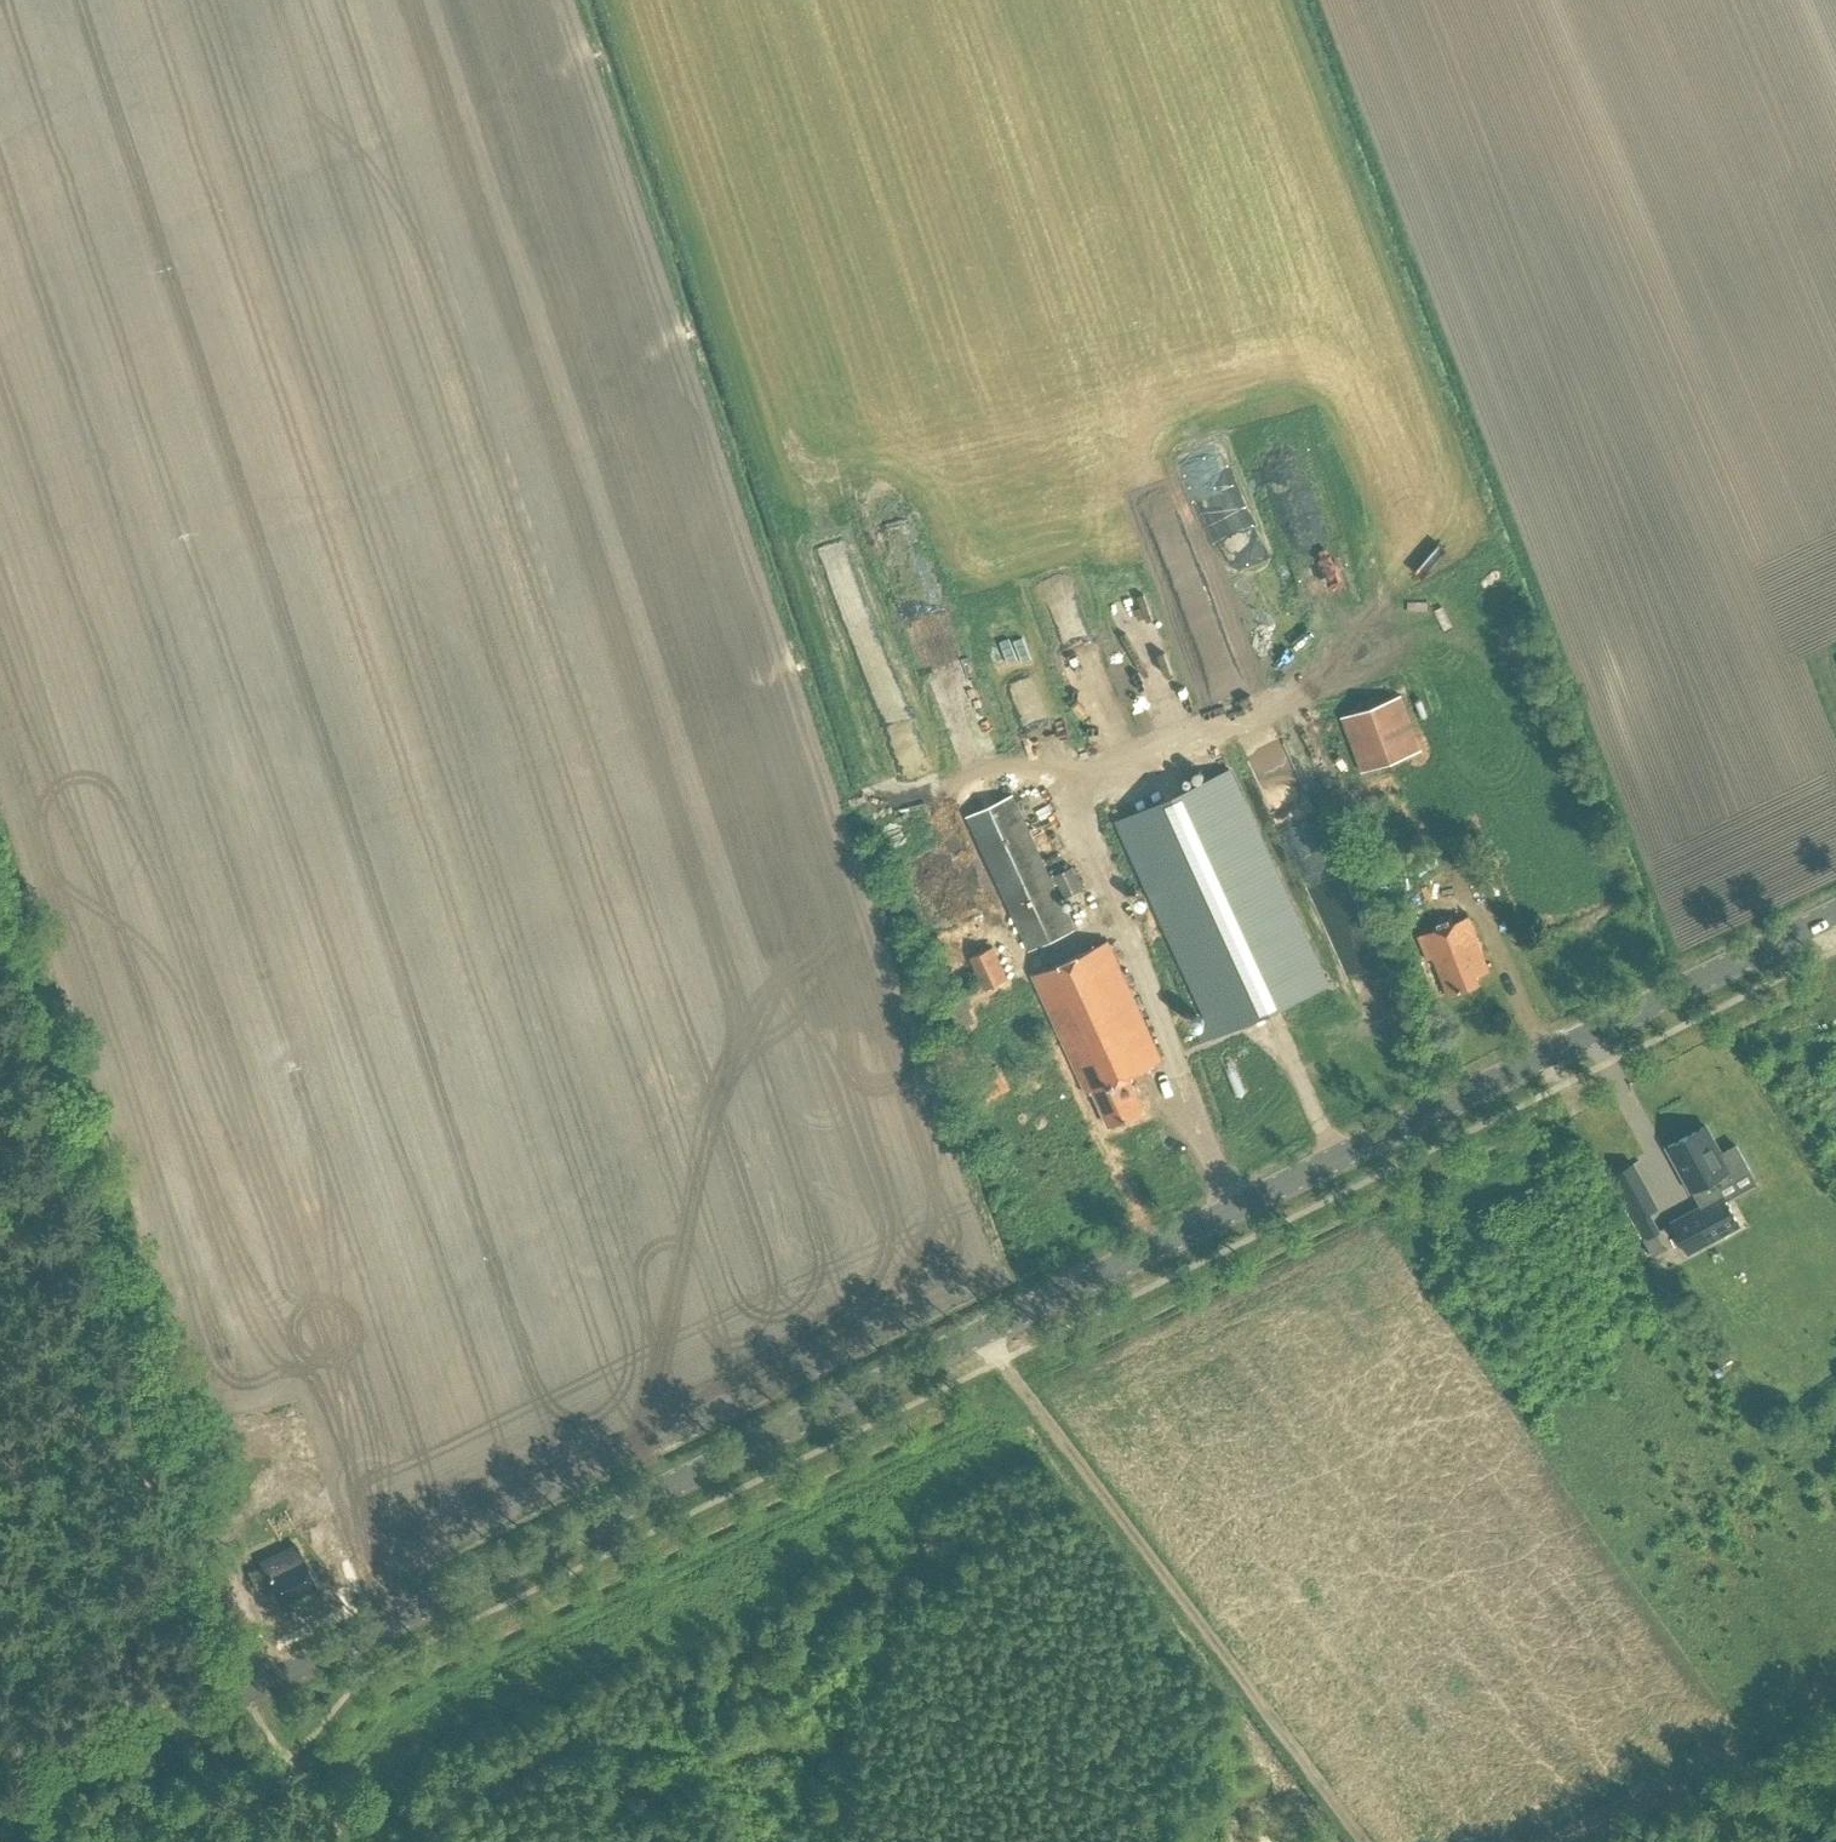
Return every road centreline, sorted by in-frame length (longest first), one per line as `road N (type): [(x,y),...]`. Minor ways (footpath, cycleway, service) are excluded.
road 1 (tertiary): [(0,1810),(1835,912)]

